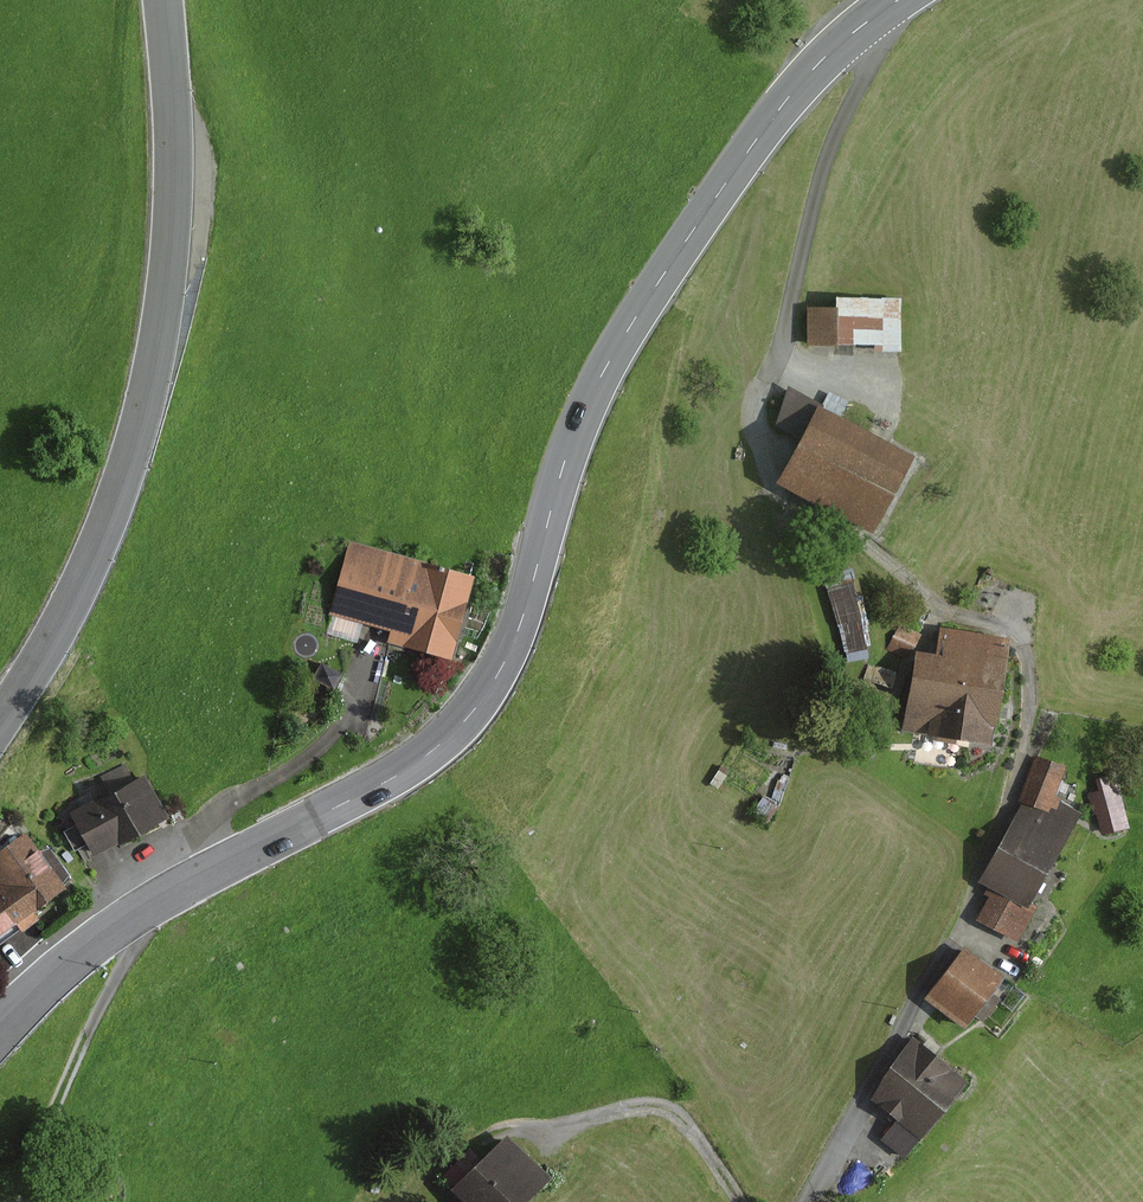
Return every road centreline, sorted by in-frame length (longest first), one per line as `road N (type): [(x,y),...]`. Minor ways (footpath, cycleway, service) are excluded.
road 1 (primary): [(0,1031),(70,962),(142,909),(383,786),(440,752),(472,720),(519,627),(563,465),(627,332),(769,125),(828,56),(906,0)]
road 2 (track): [(882,16),(844,111),(779,350),(760,382),(755,446),(778,488),(961,613),(1017,632),(1027,653),(1029,725),(959,916),(806,1201)]
road 3 (primary): [(165,0),(175,235),(139,434),(69,604),(0,722)]
road 4 (track): [(538,1128),(662,1107),(691,1129),(740,1201)]

